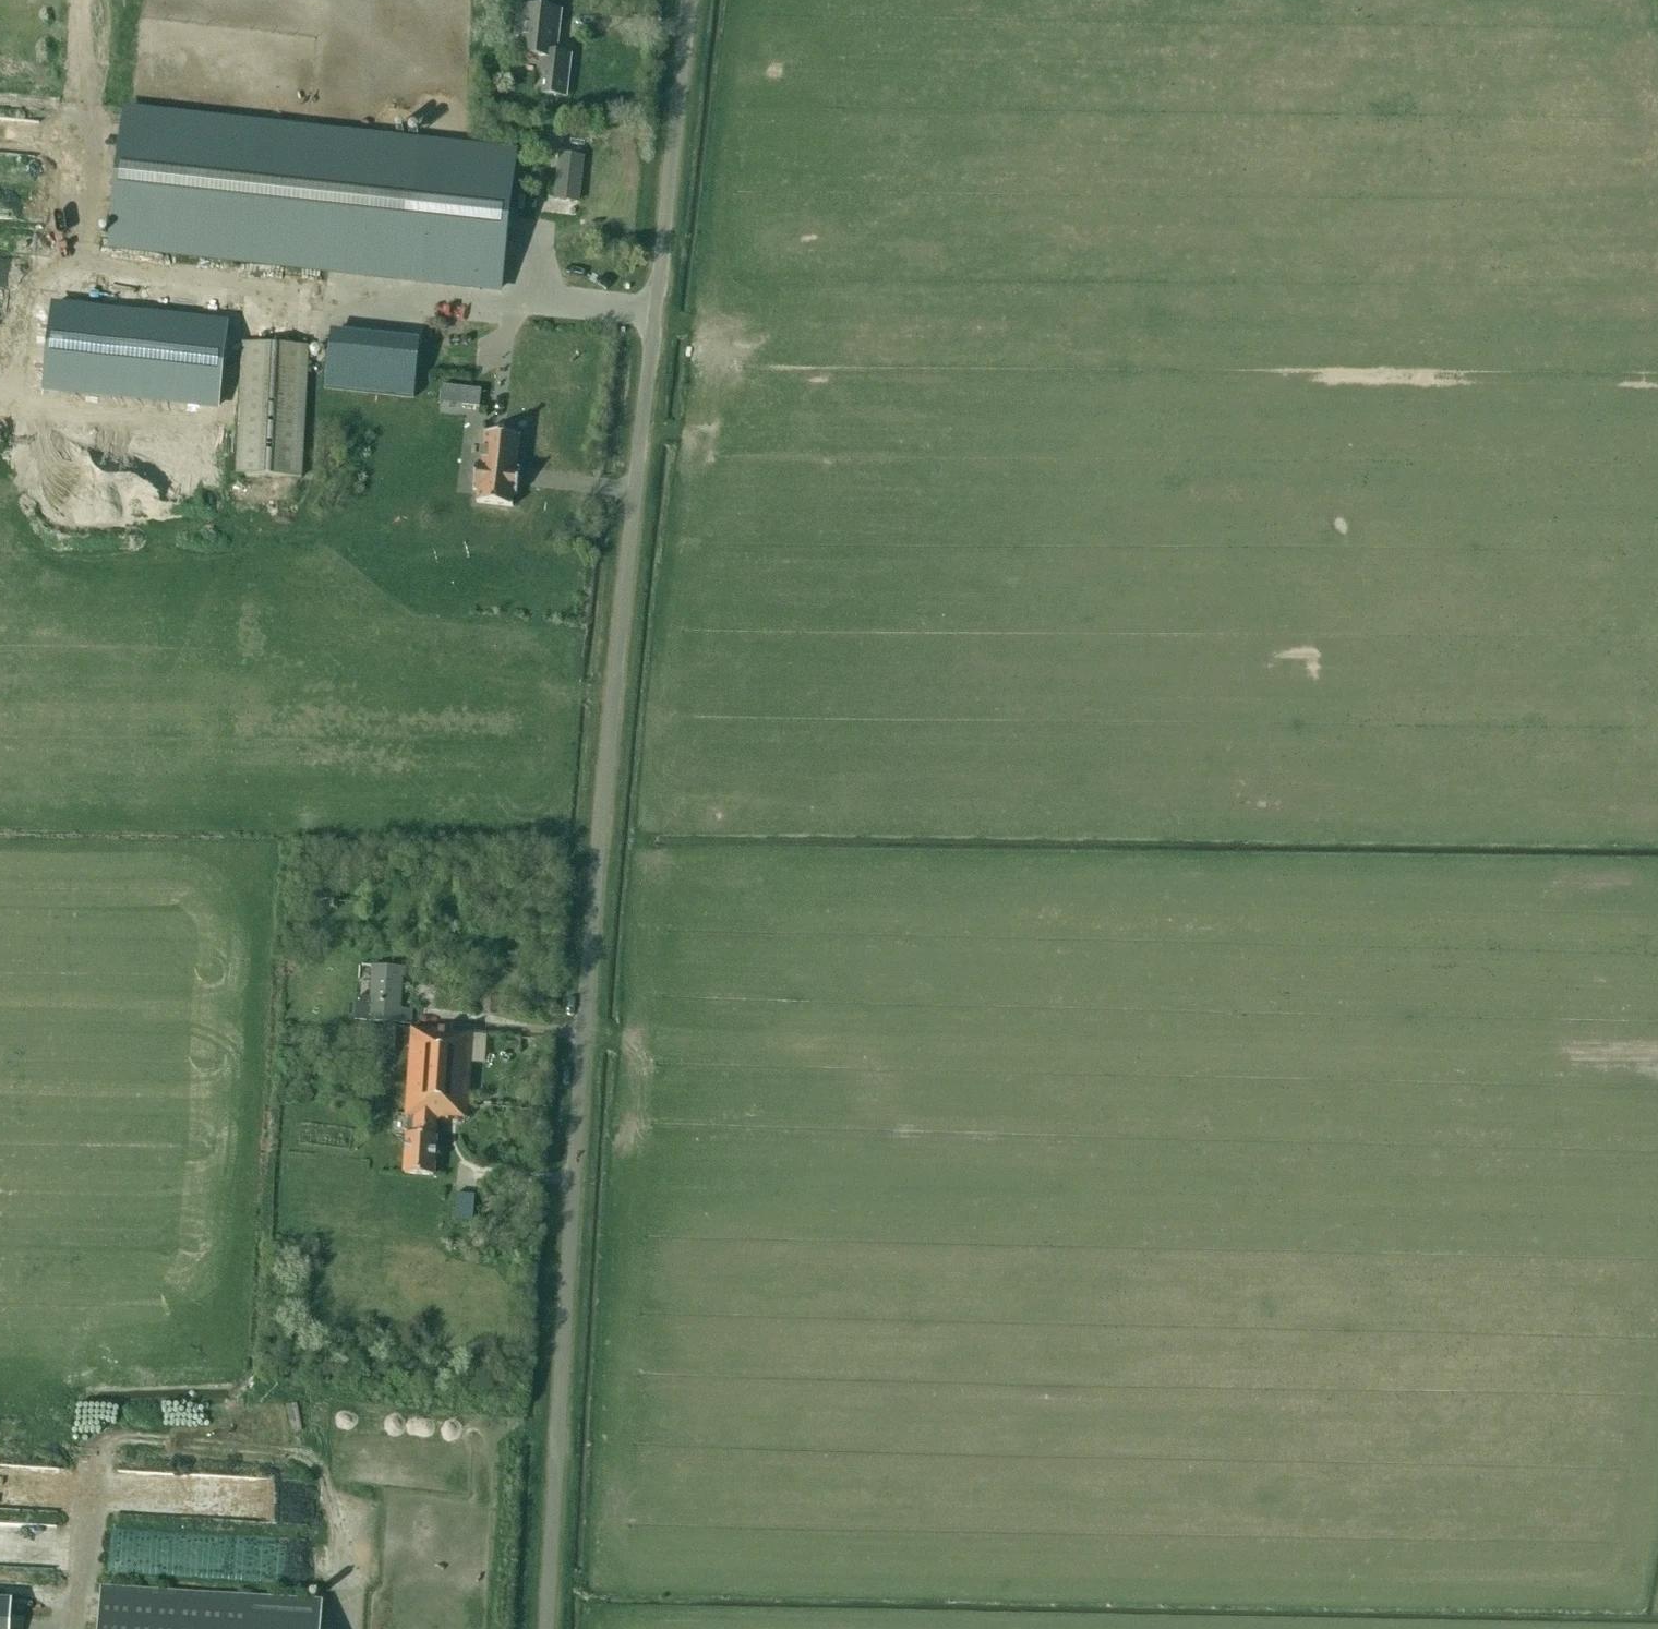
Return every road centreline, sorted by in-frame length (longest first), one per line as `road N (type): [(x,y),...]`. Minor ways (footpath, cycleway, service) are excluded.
road 1 (unclassified): [(544,1628),(572,1147),(690,0)]

